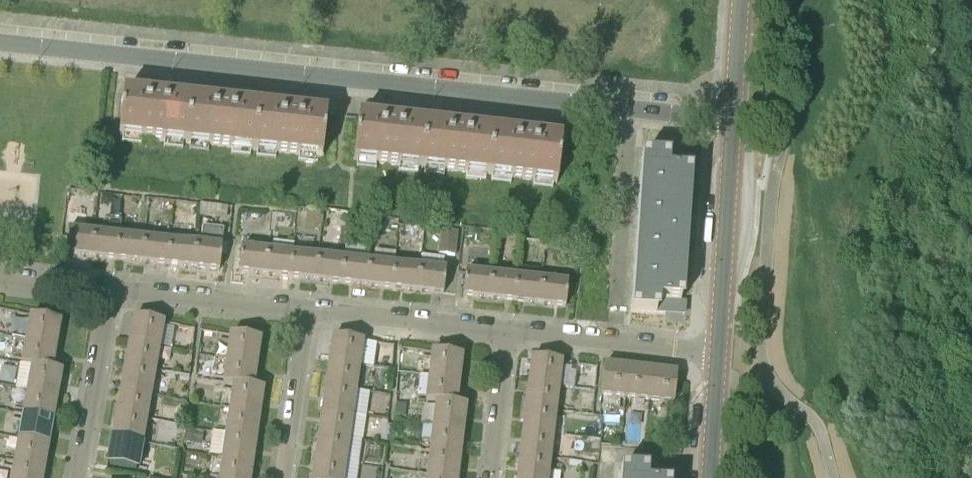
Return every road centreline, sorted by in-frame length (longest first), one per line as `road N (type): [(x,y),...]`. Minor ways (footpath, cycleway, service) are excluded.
road 1 (residential): [(732,120),(0,42)]
road 2 (tertiary): [(717,353),(732,120)]
road 3 (residential): [(717,353),(506,331)]
road 4 (residential): [(506,331),(306,309)]
road 5 (residential): [(306,309),(111,288)]
road 6 (residential): [(80,477),(111,288)]
road 7 (residential): [(284,477),(306,309)]
road 8 (residential): [(492,477),(506,331)]
road 9 (tertiary): [(708,477),(717,353)]

